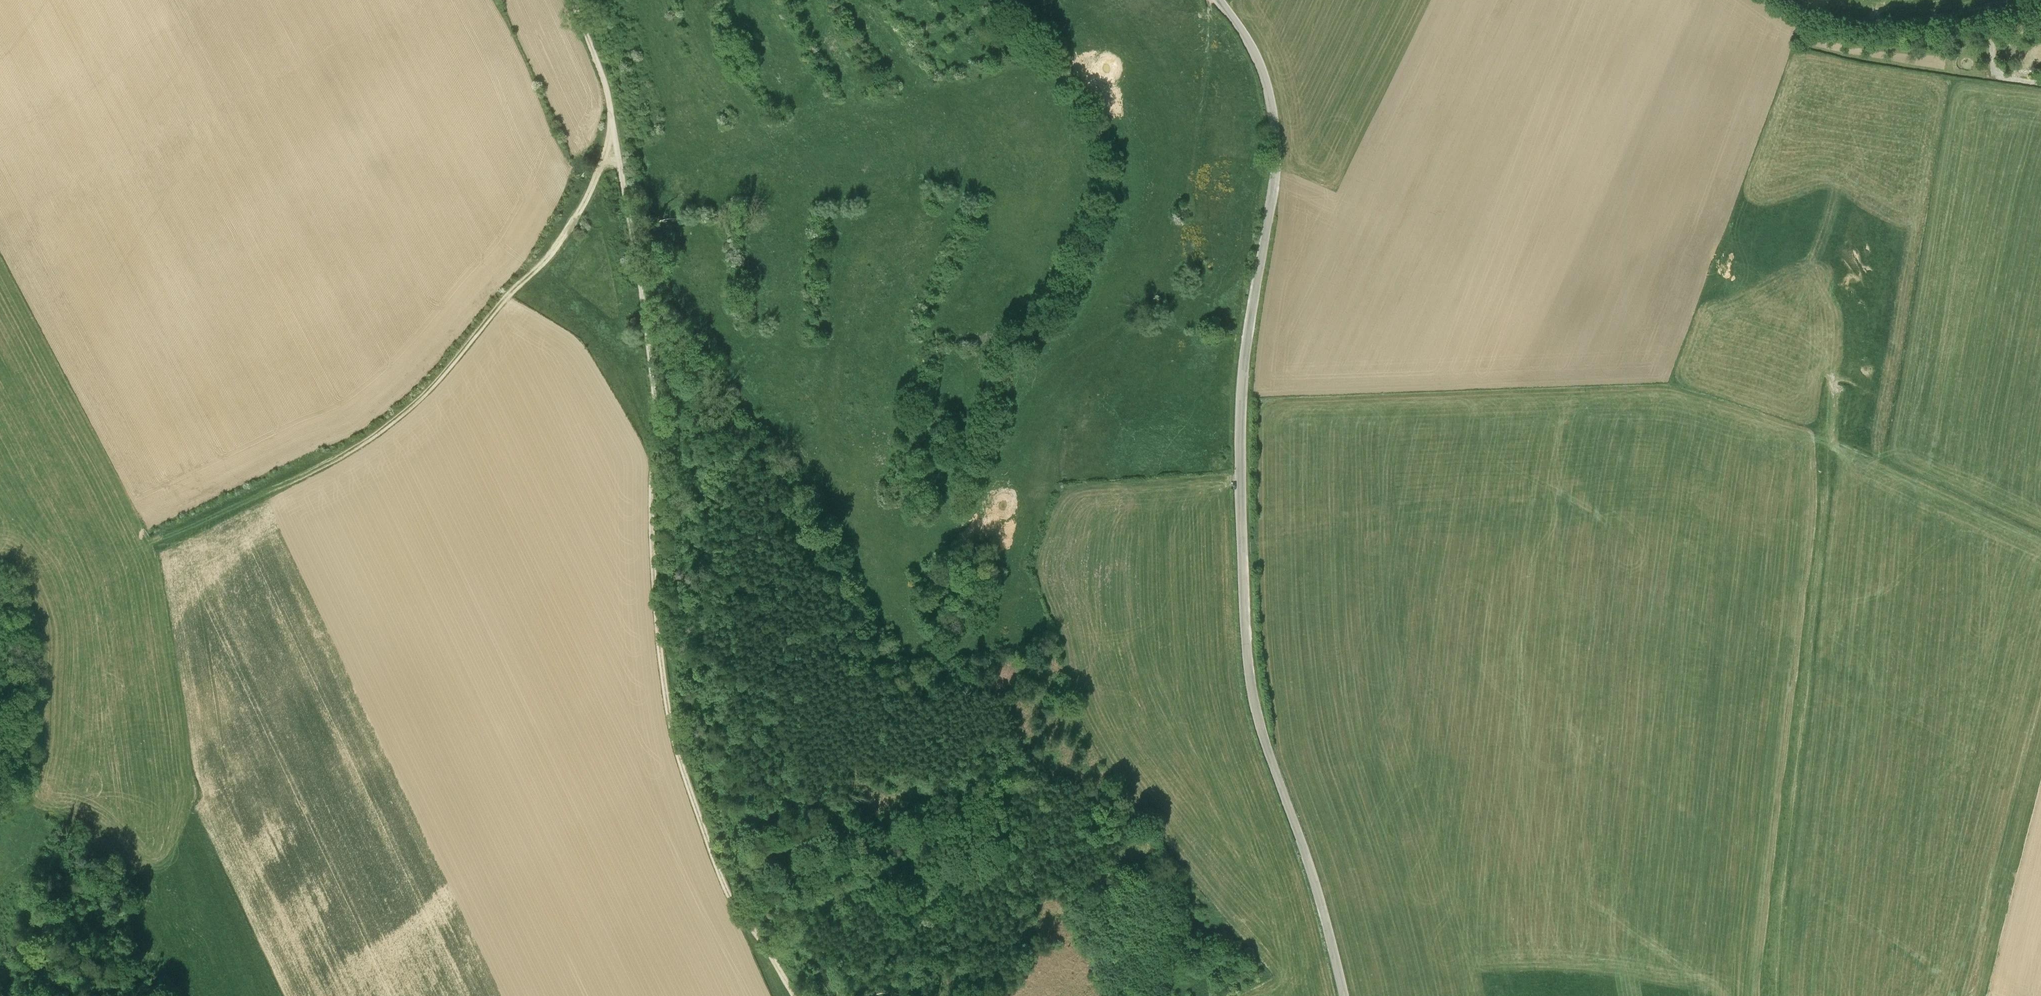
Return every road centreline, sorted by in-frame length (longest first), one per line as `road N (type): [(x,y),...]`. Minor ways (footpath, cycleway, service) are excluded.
road 1 (unclassified): [(1344,995),(1249,670),(1240,426),(1276,149),(1265,77),(1219,0)]
road 2 (track): [(652,361),(655,599),(672,732),(727,893),(796,995)]
road 3 (track): [(612,119),(588,196),(547,257),(423,394),(328,465)]
road 4 (track): [(572,0),(606,85),(652,361)]
road 5 (track): [(2040,2),(1943,25),(1822,17)]

